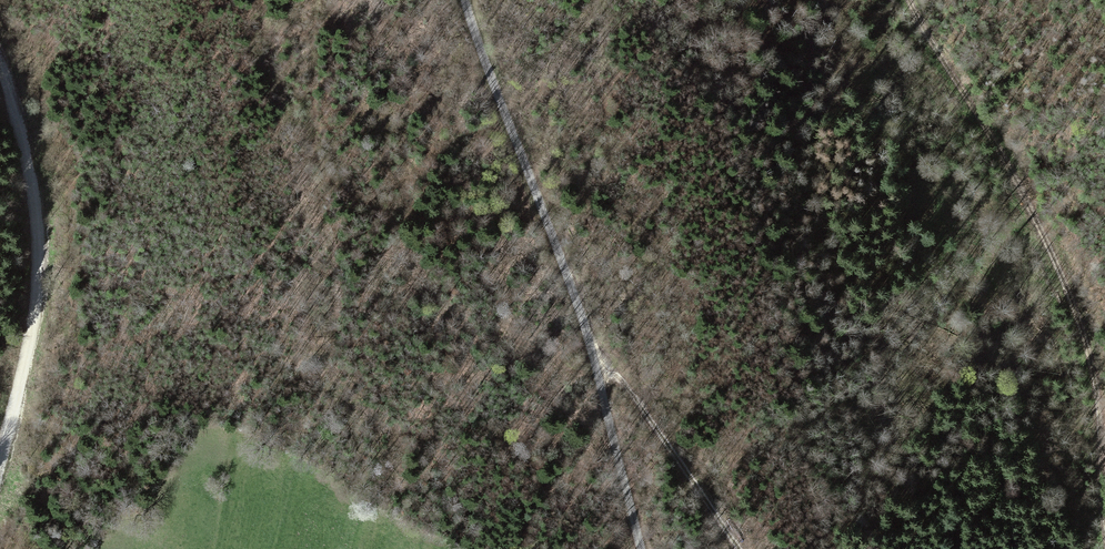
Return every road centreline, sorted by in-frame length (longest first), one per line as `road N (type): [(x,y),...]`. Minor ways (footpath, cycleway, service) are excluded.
road 1 (track): [(469,0),(570,281),(642,548)]
road 2 (track): [(908,0),(1035,220),(1069,298),(1094,380),(1104,493)]
road 3 (track): [(0,476),(38,318),(39,230),(0,64)]
road 4 (track): [(589,346),(742,548)]

